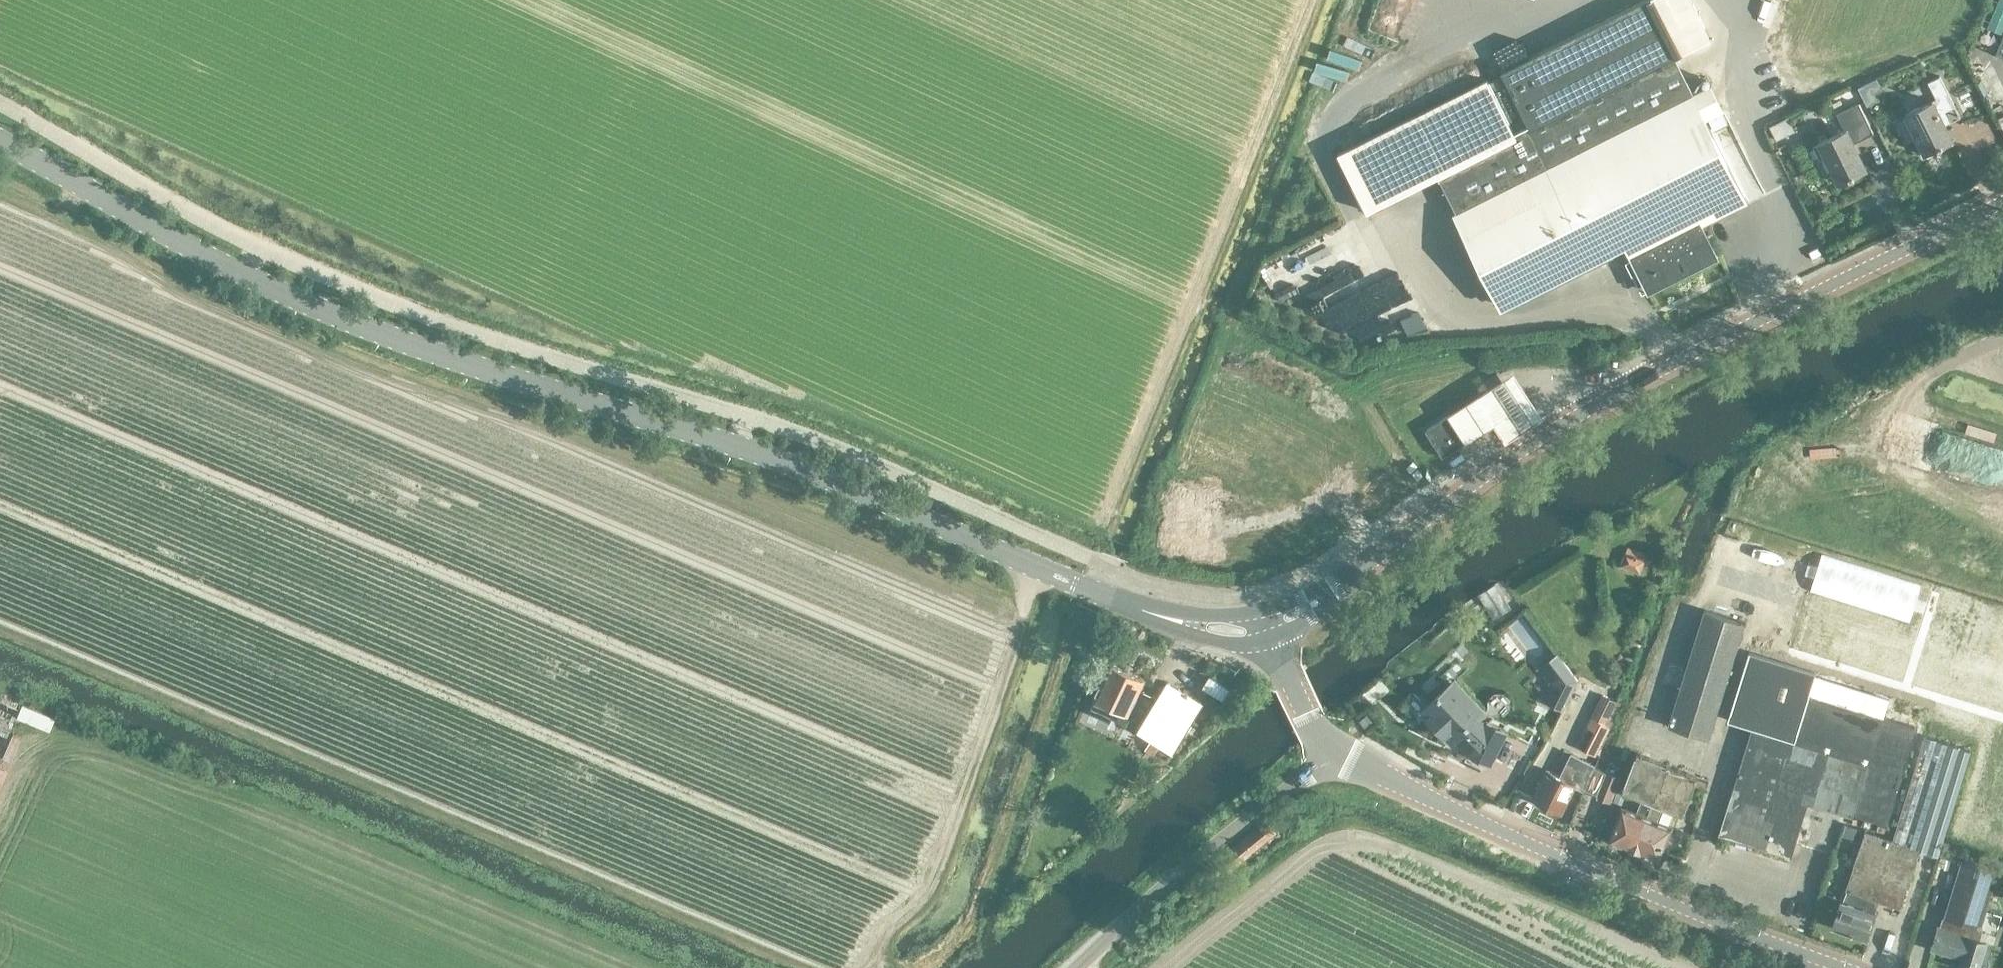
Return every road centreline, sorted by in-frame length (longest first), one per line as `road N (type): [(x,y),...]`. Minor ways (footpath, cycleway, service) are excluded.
road 1 (secondary): [(0,145),(293,298),(458,363),(796,464),(1139,608),(1208,629),(1268,626)]
road 2 (secondary): [(1268,626),(1608,397),(2002,201)]
road 3 (unclassified): [(1849,967),(1491,827),(1333,751)]
road 4 (track): [(883,967),(893,932),(931,897),(1019,639),(1034,566)]
road 5 (unclassified): [(1070,967),(1153,887),(1333,751)]
road 6 (track): [(1188,316),(1308,0)]
road 7 (unclassified): [(1333,751),(1314,733),(1268,626)]

